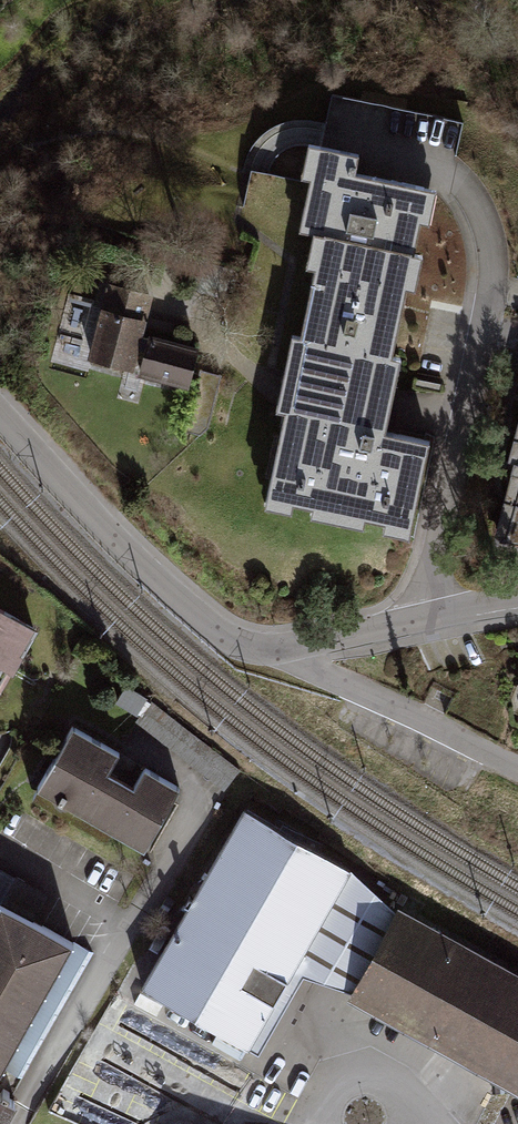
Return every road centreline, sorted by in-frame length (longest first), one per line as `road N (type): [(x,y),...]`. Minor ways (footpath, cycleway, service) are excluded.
road 1 (residential): [(284,652),(232,639),(207,622),(0,413)]
road 2 (residential): [(517,767),(284,652)]
road 3 (residential): [(284,652),(517,601)]

